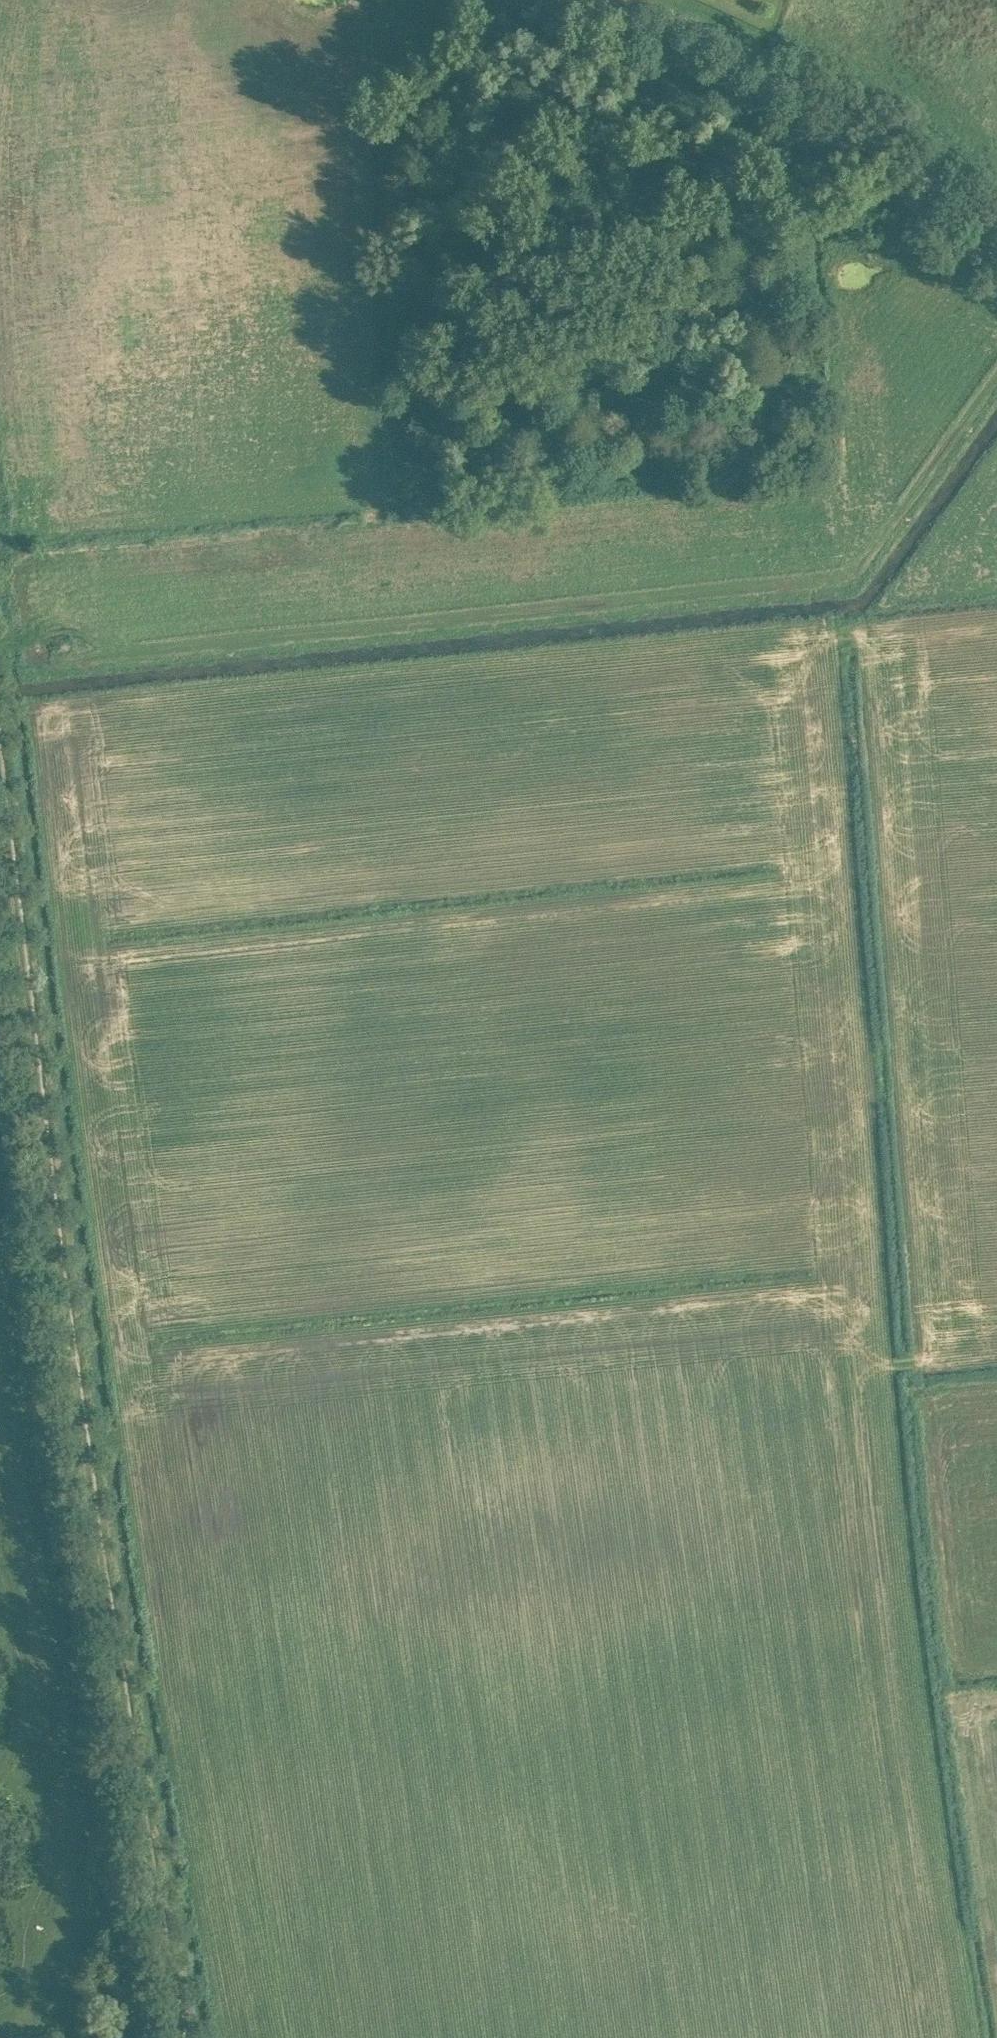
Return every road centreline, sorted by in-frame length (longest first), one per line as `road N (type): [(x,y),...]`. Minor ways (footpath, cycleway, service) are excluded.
road 1 (track): [(0,767),(111,1617),(184,2037)]
road 2 (unclassified): [(996,232),(817,99),(710,41),(611,0)]

